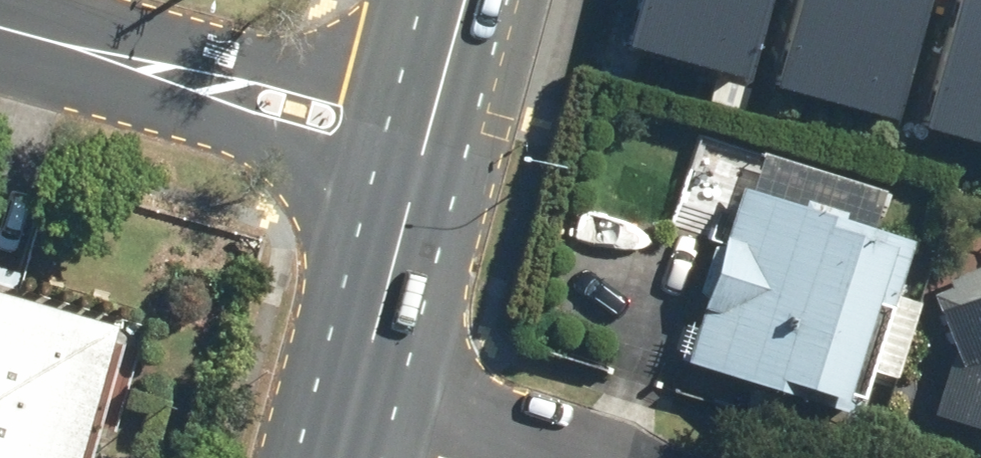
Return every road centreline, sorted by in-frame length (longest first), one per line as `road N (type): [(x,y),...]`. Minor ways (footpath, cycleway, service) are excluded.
road 1 (residential): [(416,139),(0,26)]
road 2 (primary): [(416,139),(337,430)]
road 3 (primary): [(454,0),(416,139)]

